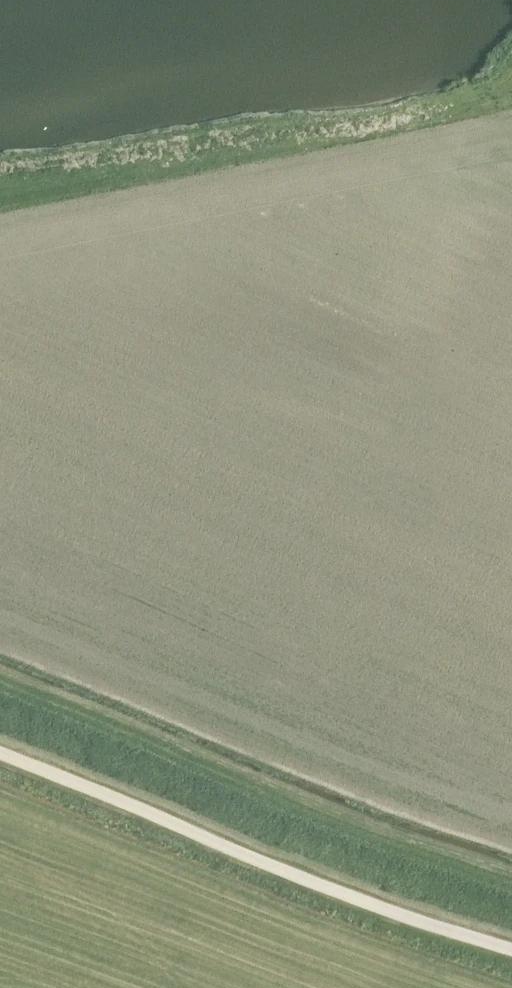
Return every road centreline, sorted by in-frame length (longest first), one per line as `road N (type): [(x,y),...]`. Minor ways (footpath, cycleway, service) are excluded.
road 1 (unclassified): [(0,752),(511,953)]

